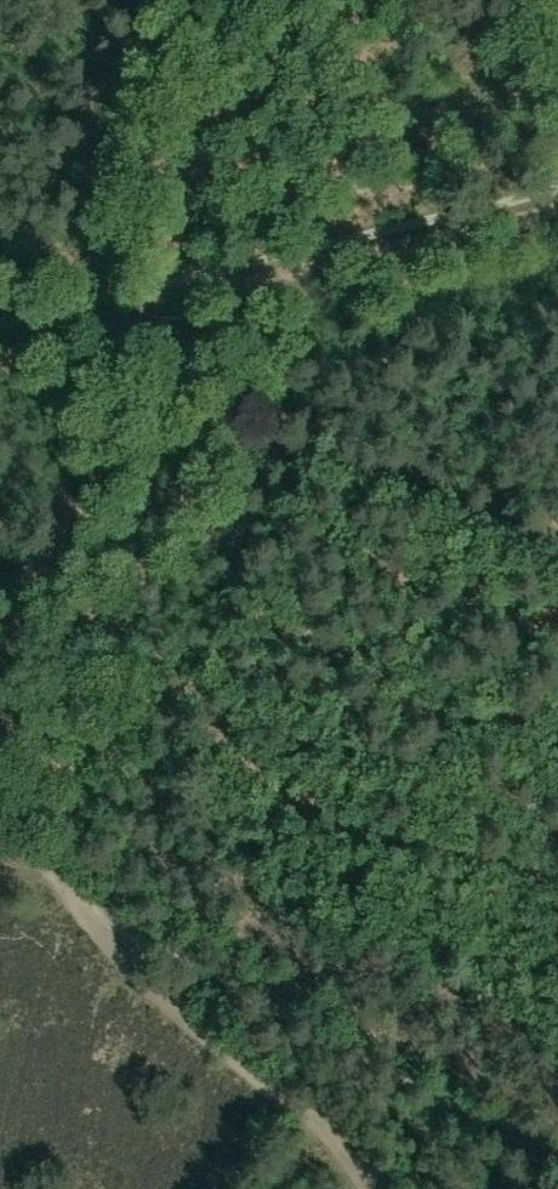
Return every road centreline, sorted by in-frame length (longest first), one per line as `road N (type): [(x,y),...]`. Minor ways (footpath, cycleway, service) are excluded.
road 1 (track): [(557,1161),(113,931),(56,885),(59,843),(133,635),(175,298),(234,0)]
road 2 (track): [(0,343),(557,209)]
road 3 (track): [(362,1188),(344,1160),(188,1026),(124,955),(113,931)]

